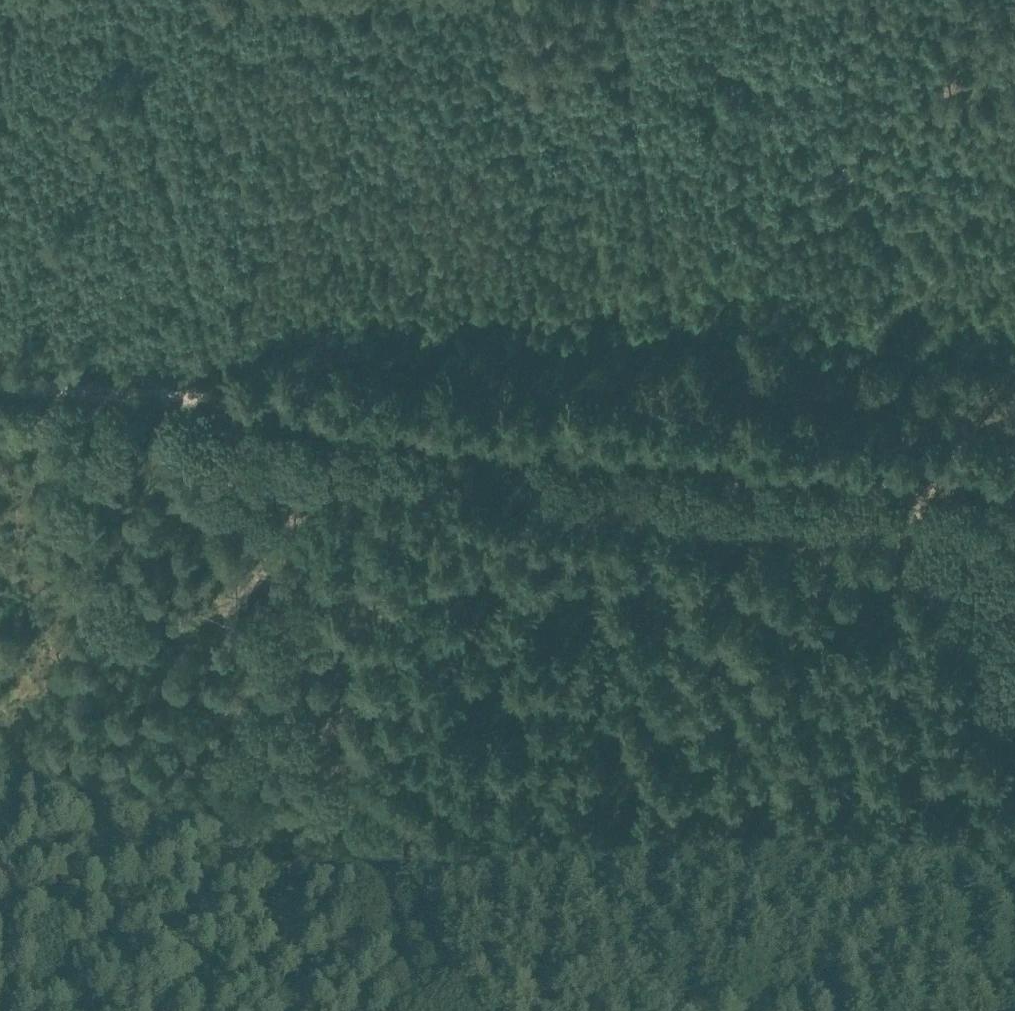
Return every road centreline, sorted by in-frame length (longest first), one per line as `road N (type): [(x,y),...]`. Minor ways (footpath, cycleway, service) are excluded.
road 1 (track): [(0,383),(1014,477)]
road 2 (track): [(422,1010),(224,404)]

